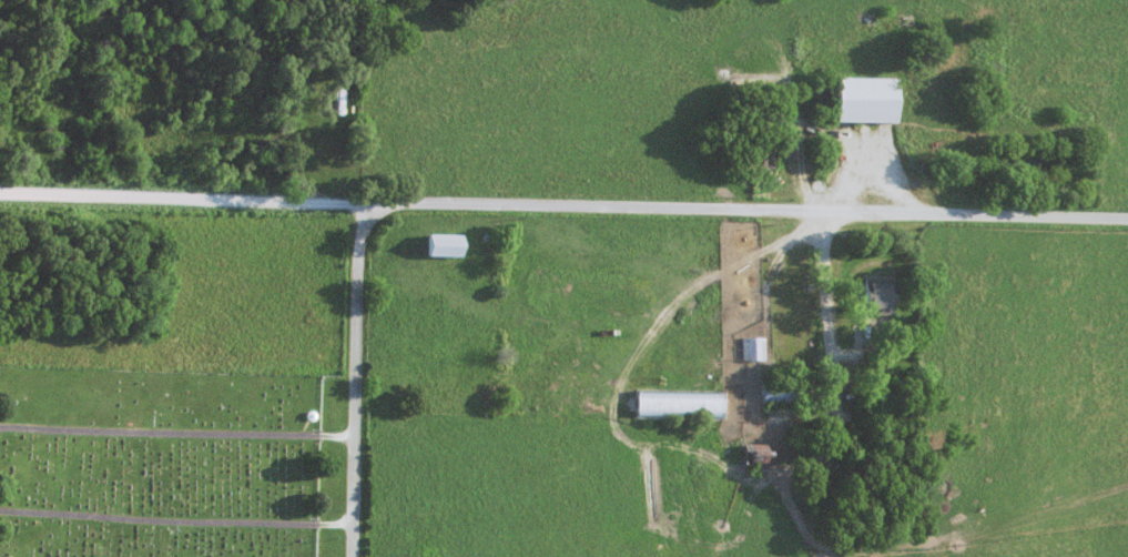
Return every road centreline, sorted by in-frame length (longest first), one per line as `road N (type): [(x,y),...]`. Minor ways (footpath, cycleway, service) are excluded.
road 1 (residential): [(0,193),(1127,221)]
road 2 (residential): [(357,556),(360,251),(369,203)]

